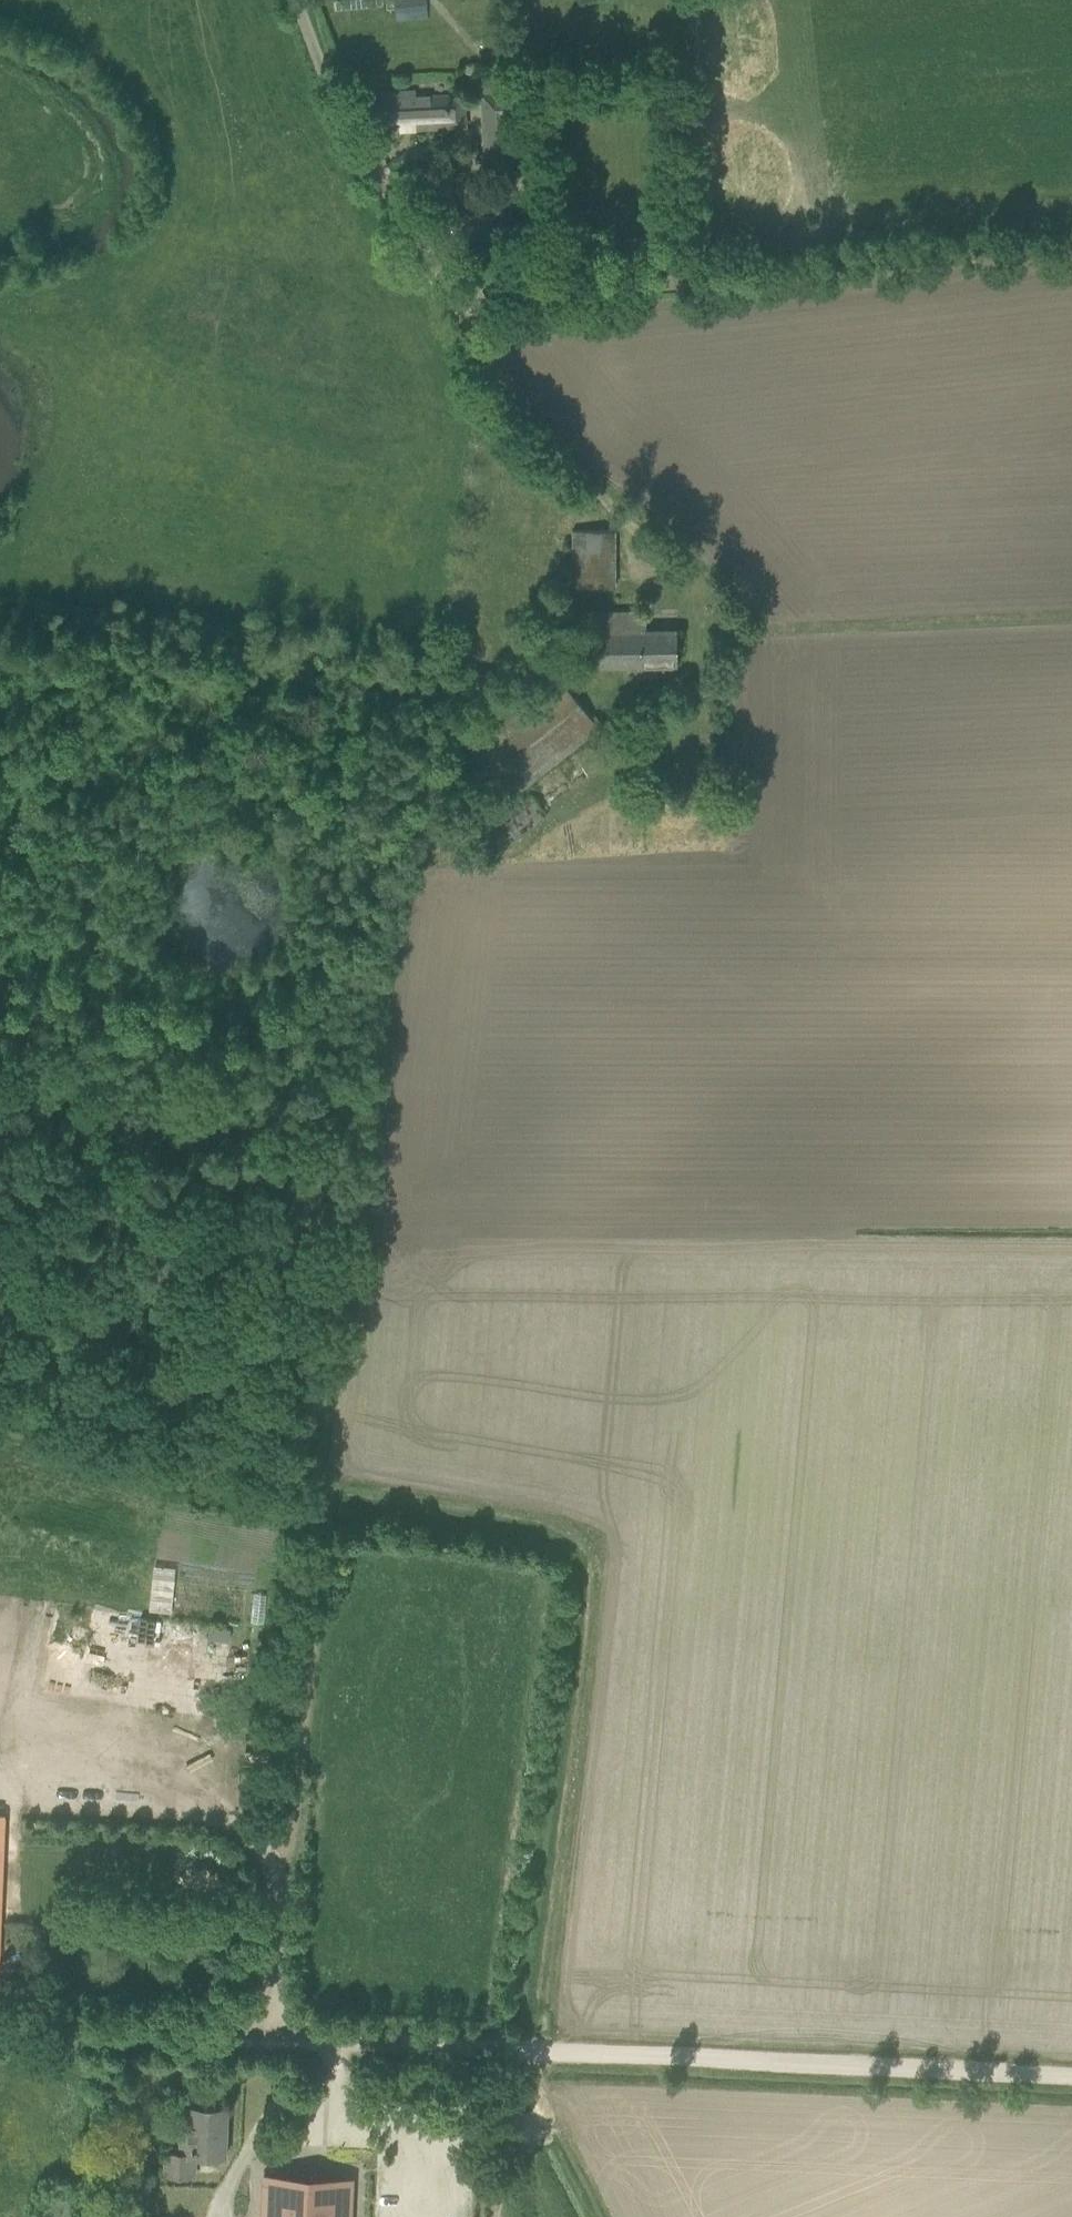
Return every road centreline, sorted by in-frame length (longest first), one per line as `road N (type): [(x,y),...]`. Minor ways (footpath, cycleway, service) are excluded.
road 1 (track): [(1071,2075),(137,2038)]
road 2 (unclassified): [(137,2038),(0,2032)]

